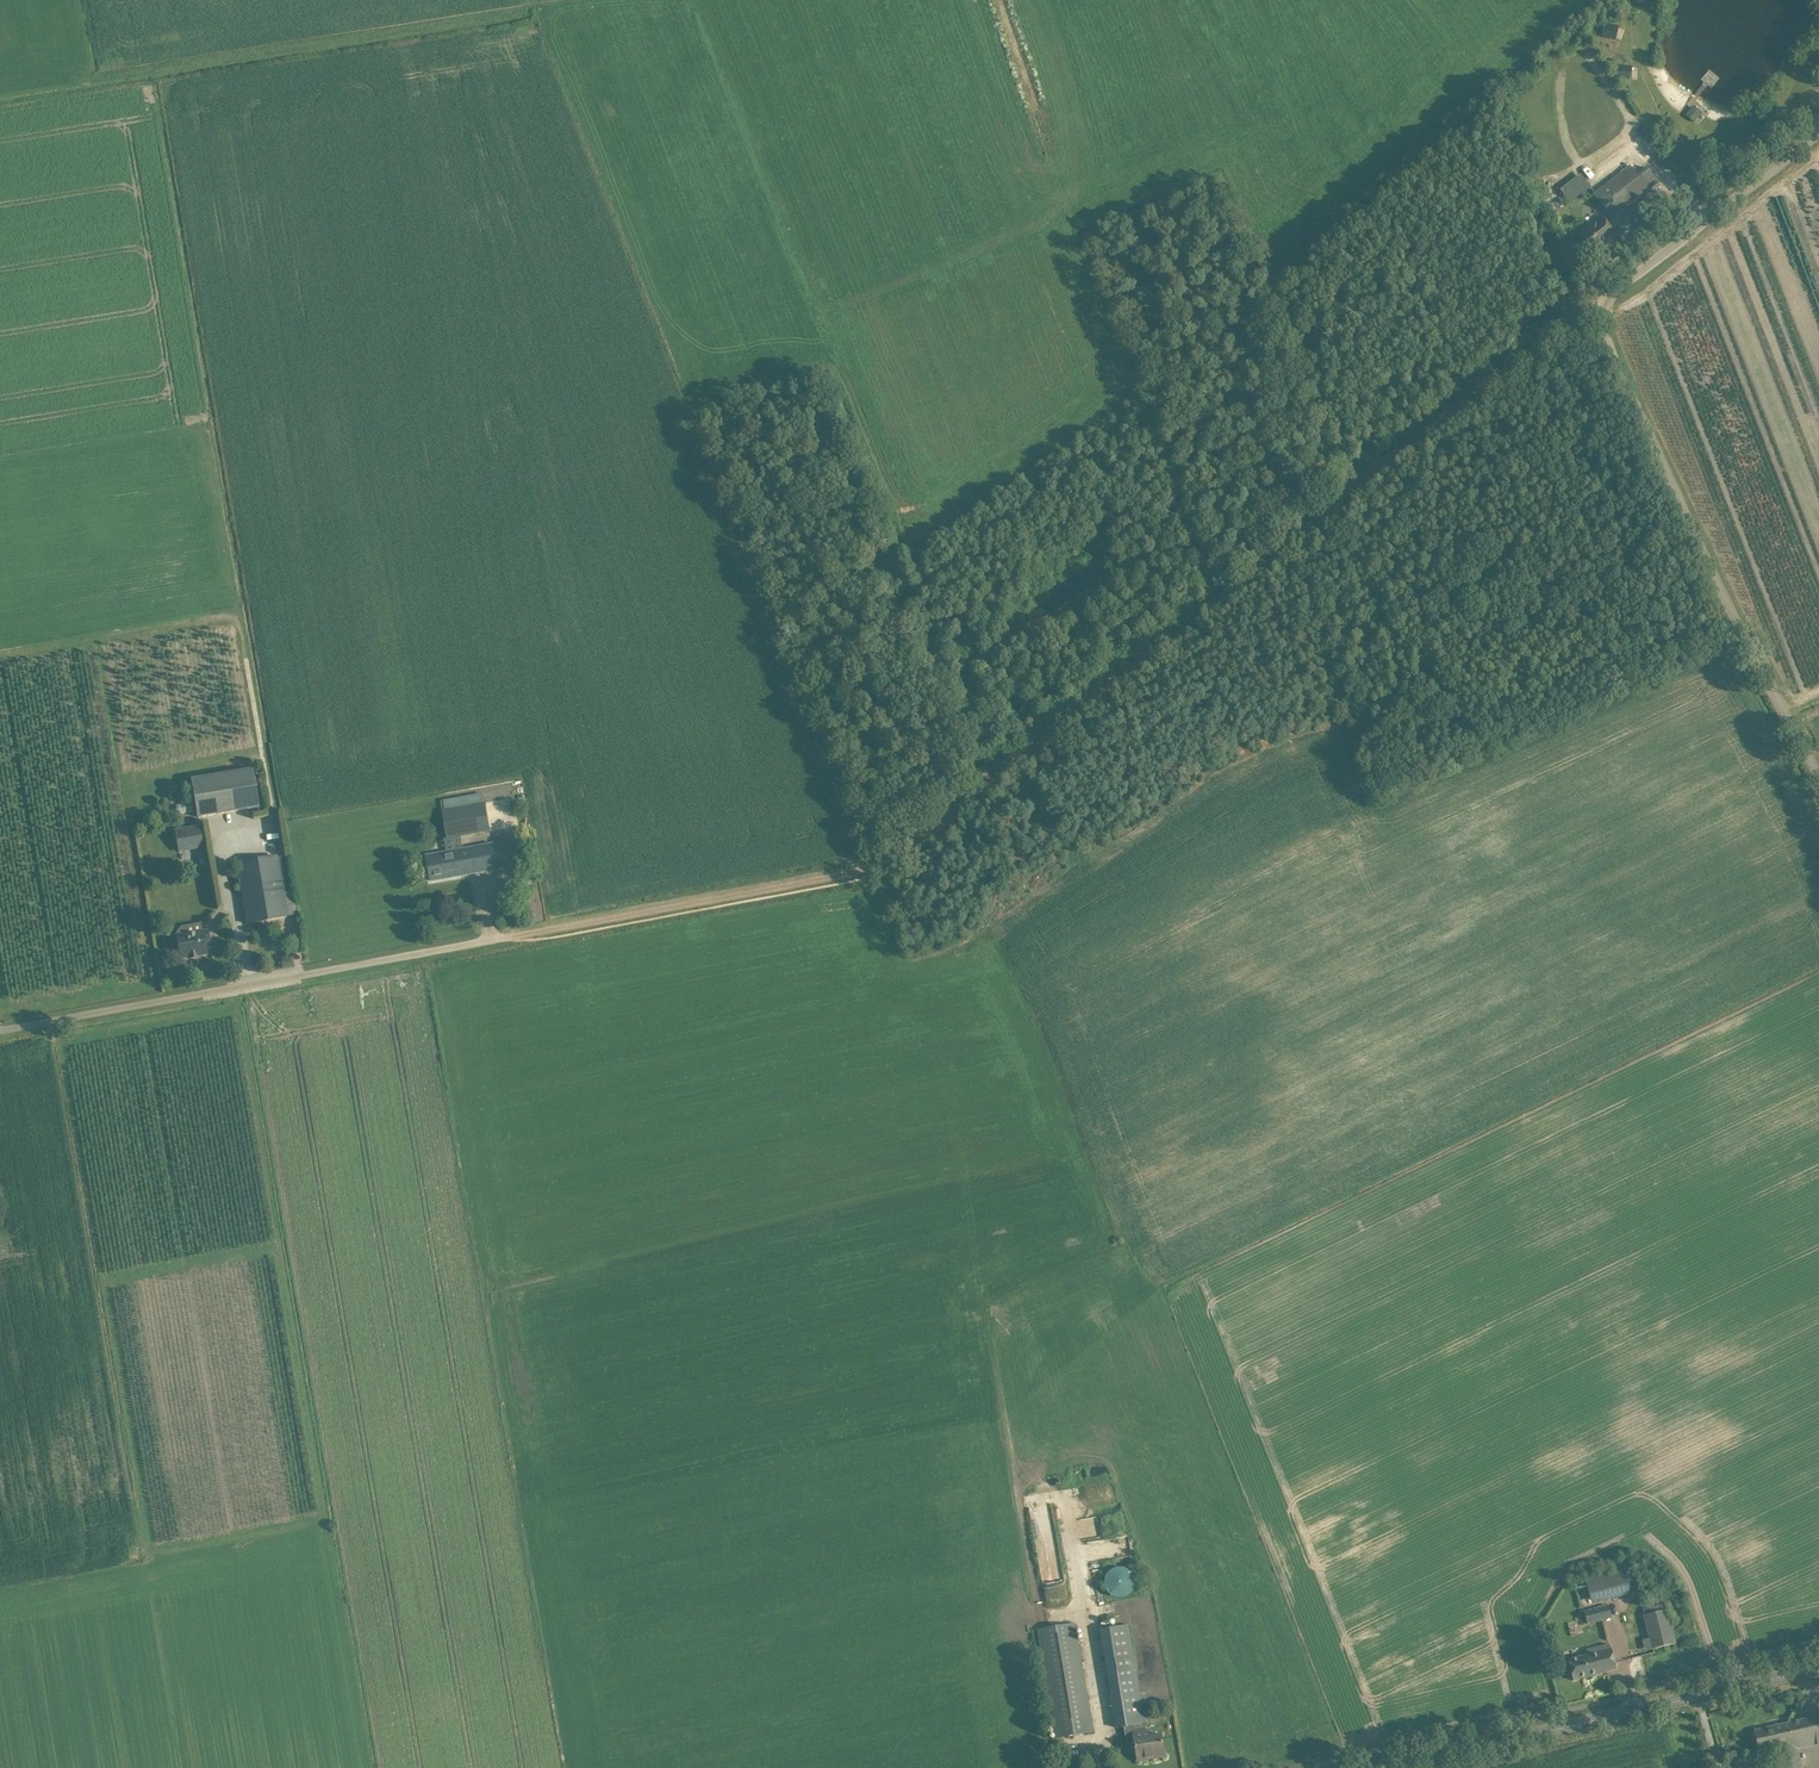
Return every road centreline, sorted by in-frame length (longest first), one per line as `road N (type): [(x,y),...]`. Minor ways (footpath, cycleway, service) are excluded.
road 1 (track): [(1595,306),(886,862),(504,938)]
road 2 (unclassified): [(1818,773),(1710,573),(1595,306),(1818,133)]
road 3 (unclassified): [(0,1032),(504,938)]
road 4 (tertiary): [(1392,1767),(1818,1668)]

